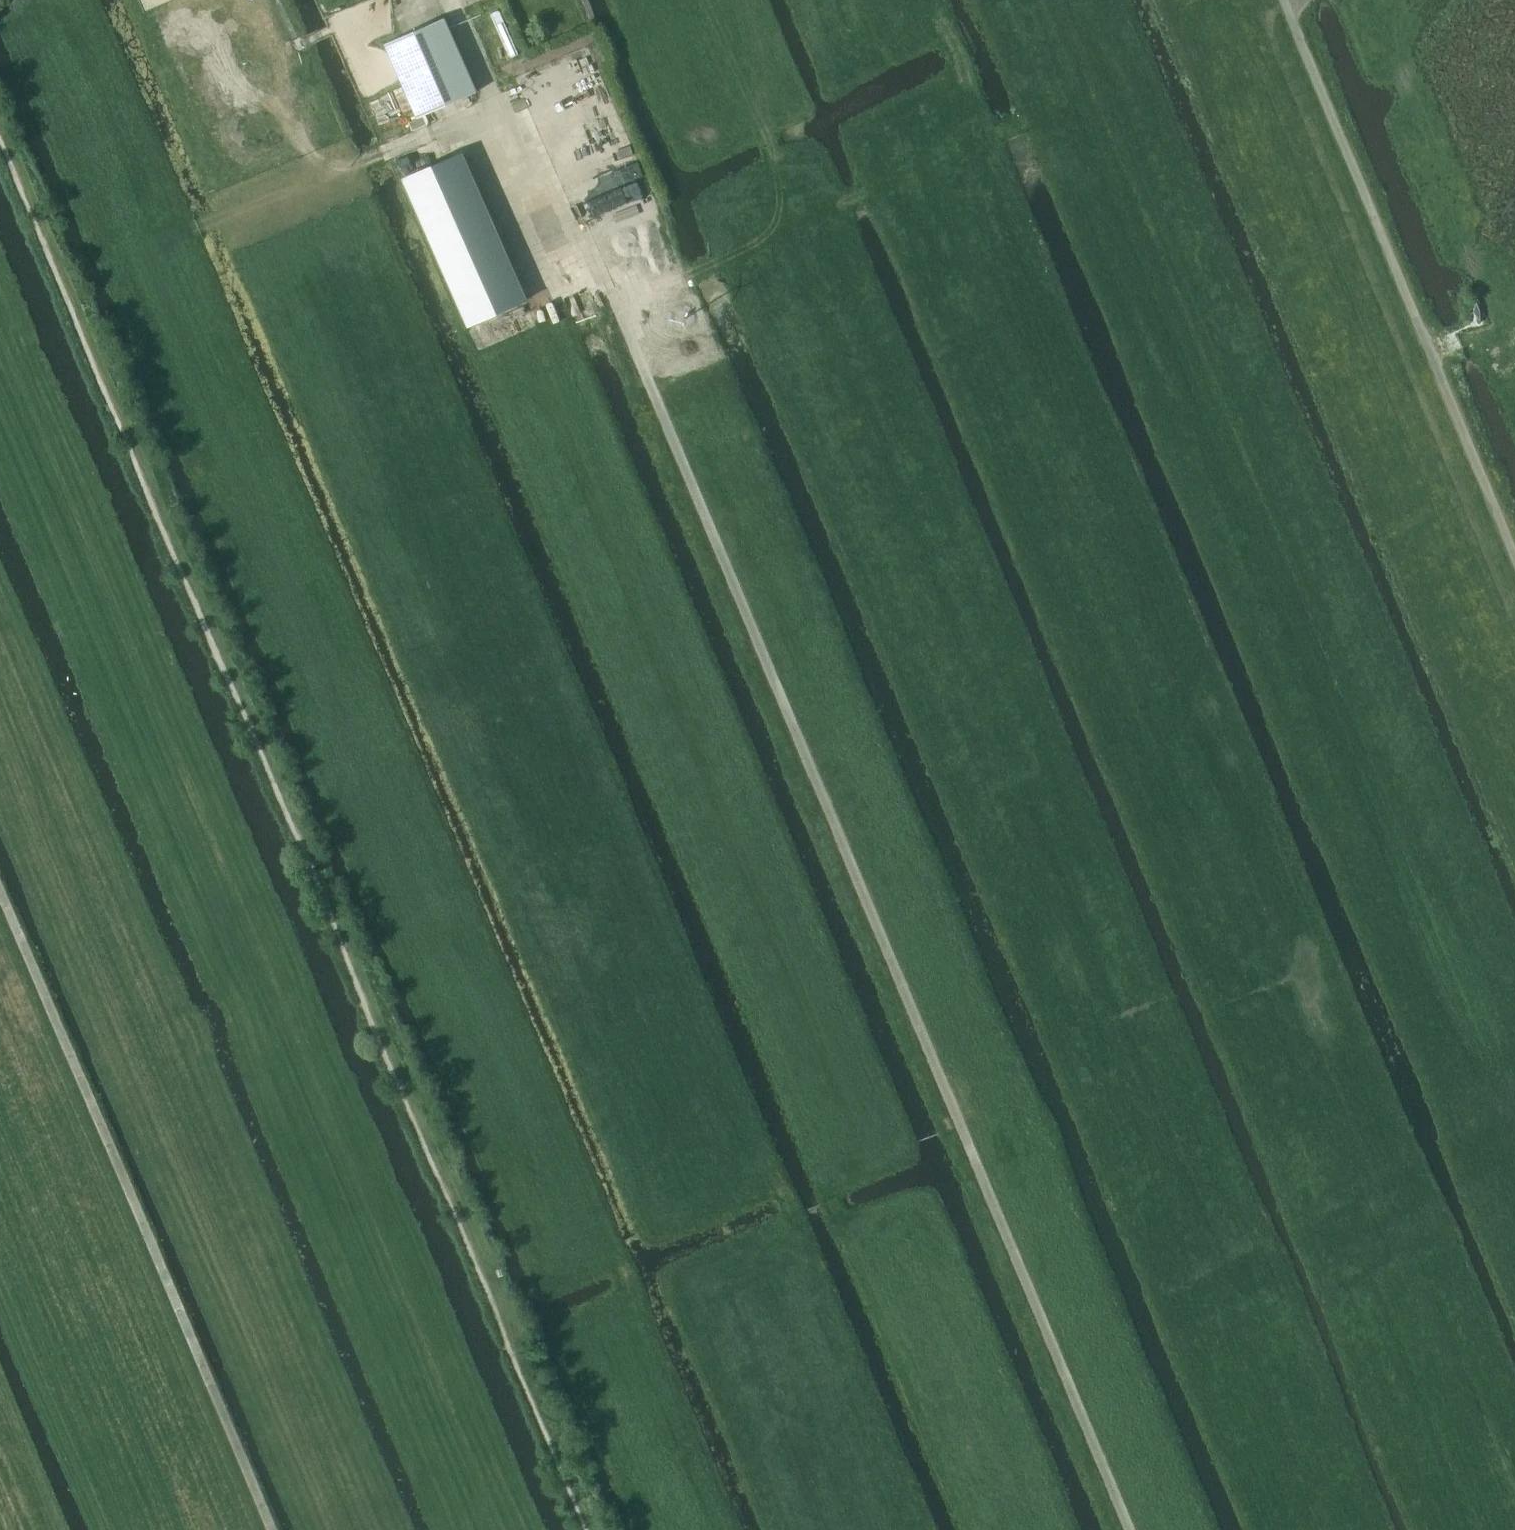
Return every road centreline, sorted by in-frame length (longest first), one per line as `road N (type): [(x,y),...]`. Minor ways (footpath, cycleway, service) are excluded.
road 1 (track): [(1128,1529),(595,254),(538,200),(455,0)]
road 2 (track): [(1282,0),(1514,554)]

